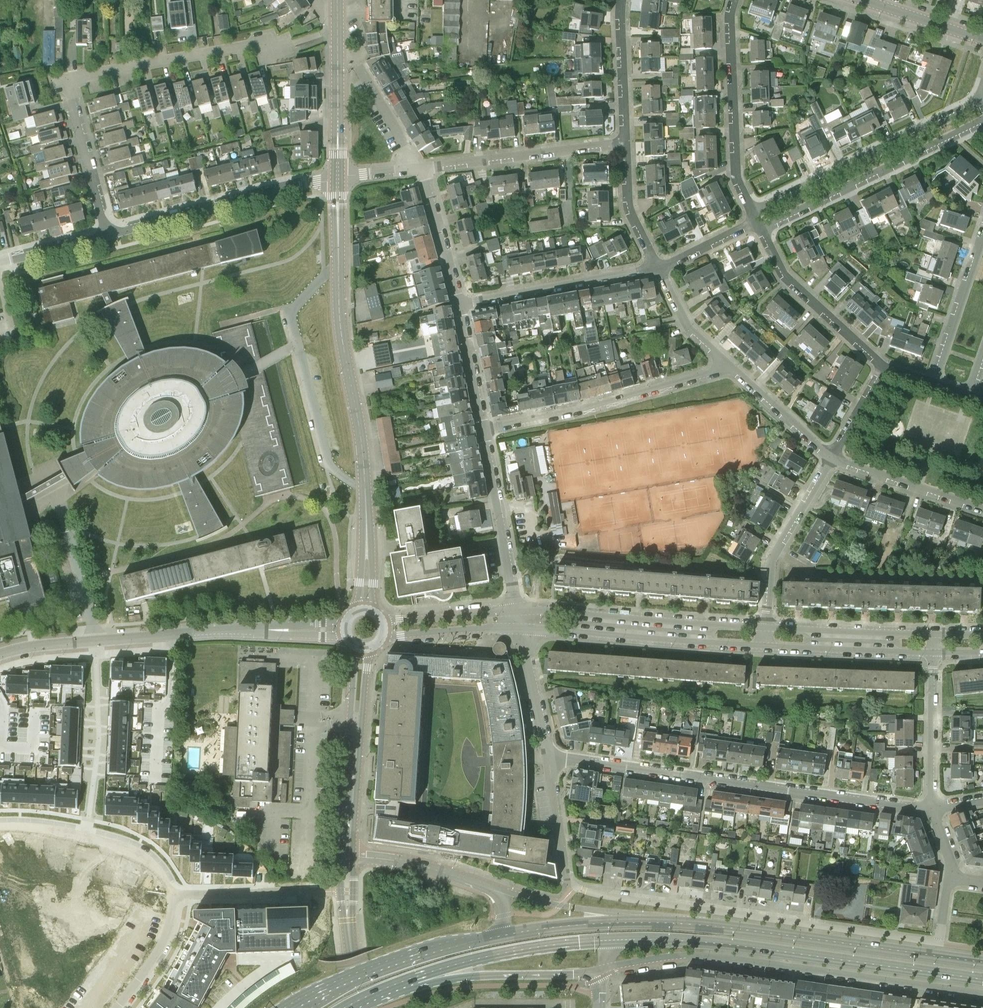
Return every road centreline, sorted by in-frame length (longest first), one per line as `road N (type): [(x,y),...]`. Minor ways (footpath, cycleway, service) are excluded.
road 1 (residential): [(939,943),(580,889),(567,878),(547,756)]
road 2 (residential): [(931,808),(547,756)]
road 3 (residential): [(600,971),(708,956),(982,993)]
road 4 (residential): [(105,233),(70,82),(269,42),(272,51)]
road 5 (tertiary): [(367,540),(362,441),(341,317),(337,176)]
road 6 (primary): [(621,940),(728,945),(982,979)]
road 7 (primary): [(982,962),(644,922)]
road 8 (residential): [(485,430),(603,406),(730,367)]
road 9 (residential): [(979,100),(751,210)]
road 10 (tertiary): [(767,628),(517,611)]
road 11 (residential): [(762,231),(982,121)]
road 12 (tertiary): [(521,628),(766,646)]
road 13 (residential): [(105,233),(337,176)]
road 14 (primary): [(403,981),(527,949),(621,940)]
road 15 (primary): [(491,937),(403,955),(285,1007)]
road 16 (residential): [(751,210),(737,167),(735,0)]
road 17 (tertiary): [(355,646),(339,856)]
road 18 (tertiary): [(352,856),(368,648)]
road 19 (residential): [(421,169),(626,145)]
road 20 (residential): [(461,303),(659,267)]
road 21 (primary): [(403,981),(600,971)]
road 22 (residential): [(87,832),(98,740),(96,641)]
road 23 (residential): [(767,628),(774,558),(832,457)]
road 24 (residential): [(517,611),(485,430)]
road 25 (residential): [(883,363),(786,275),(762,231)]
road 26 (residential): [(96,641),(267,630)]
road 27 (tertiary): [(766,646),(933,653)]
road 28 (tertiary): [(933,634),(767,628)]
road 29 (residential): [(832,457),(982,510)]
road 30 (residential): [(931,808),(933,653)]
road 31 (primary): [(644,922),(491,937)]
road 32 (residential): [(982,236),(935,381)]
road 33 (primary): [(644,922),(496,891)]
road 34 (tertiary): [(337,176),(338,25)]
road 35 (primary): [(496,891),(419,865),(352,856)]
road 36 (residential): [(622,0),(626,145)]
road 37 (tertiary): [(381,638),(521,628)]
road 38 (residential): [(461,303),(421,169)]
road 39 (residential): [(310,891),(172,896)]
road 40 (tertiary): [(517,611),(381,619)]
road 41 (residential): [(730,367),(832,457)]
road 42 (residential): [(547,756),(521,628)]
road 43 (residential): [(485,430),(461,303)]
road 44 (residential): [(626,145),(628,194),(659,267)]
road 45 (residential): [(172,896),(161,946),(117,1007)]
road 46 (residential): [(982,40),(863,0)]
road 47 (residential): [(421,169),(357,61)]
road 48 (residential): [(659,267),(688,327),(730,367)]

